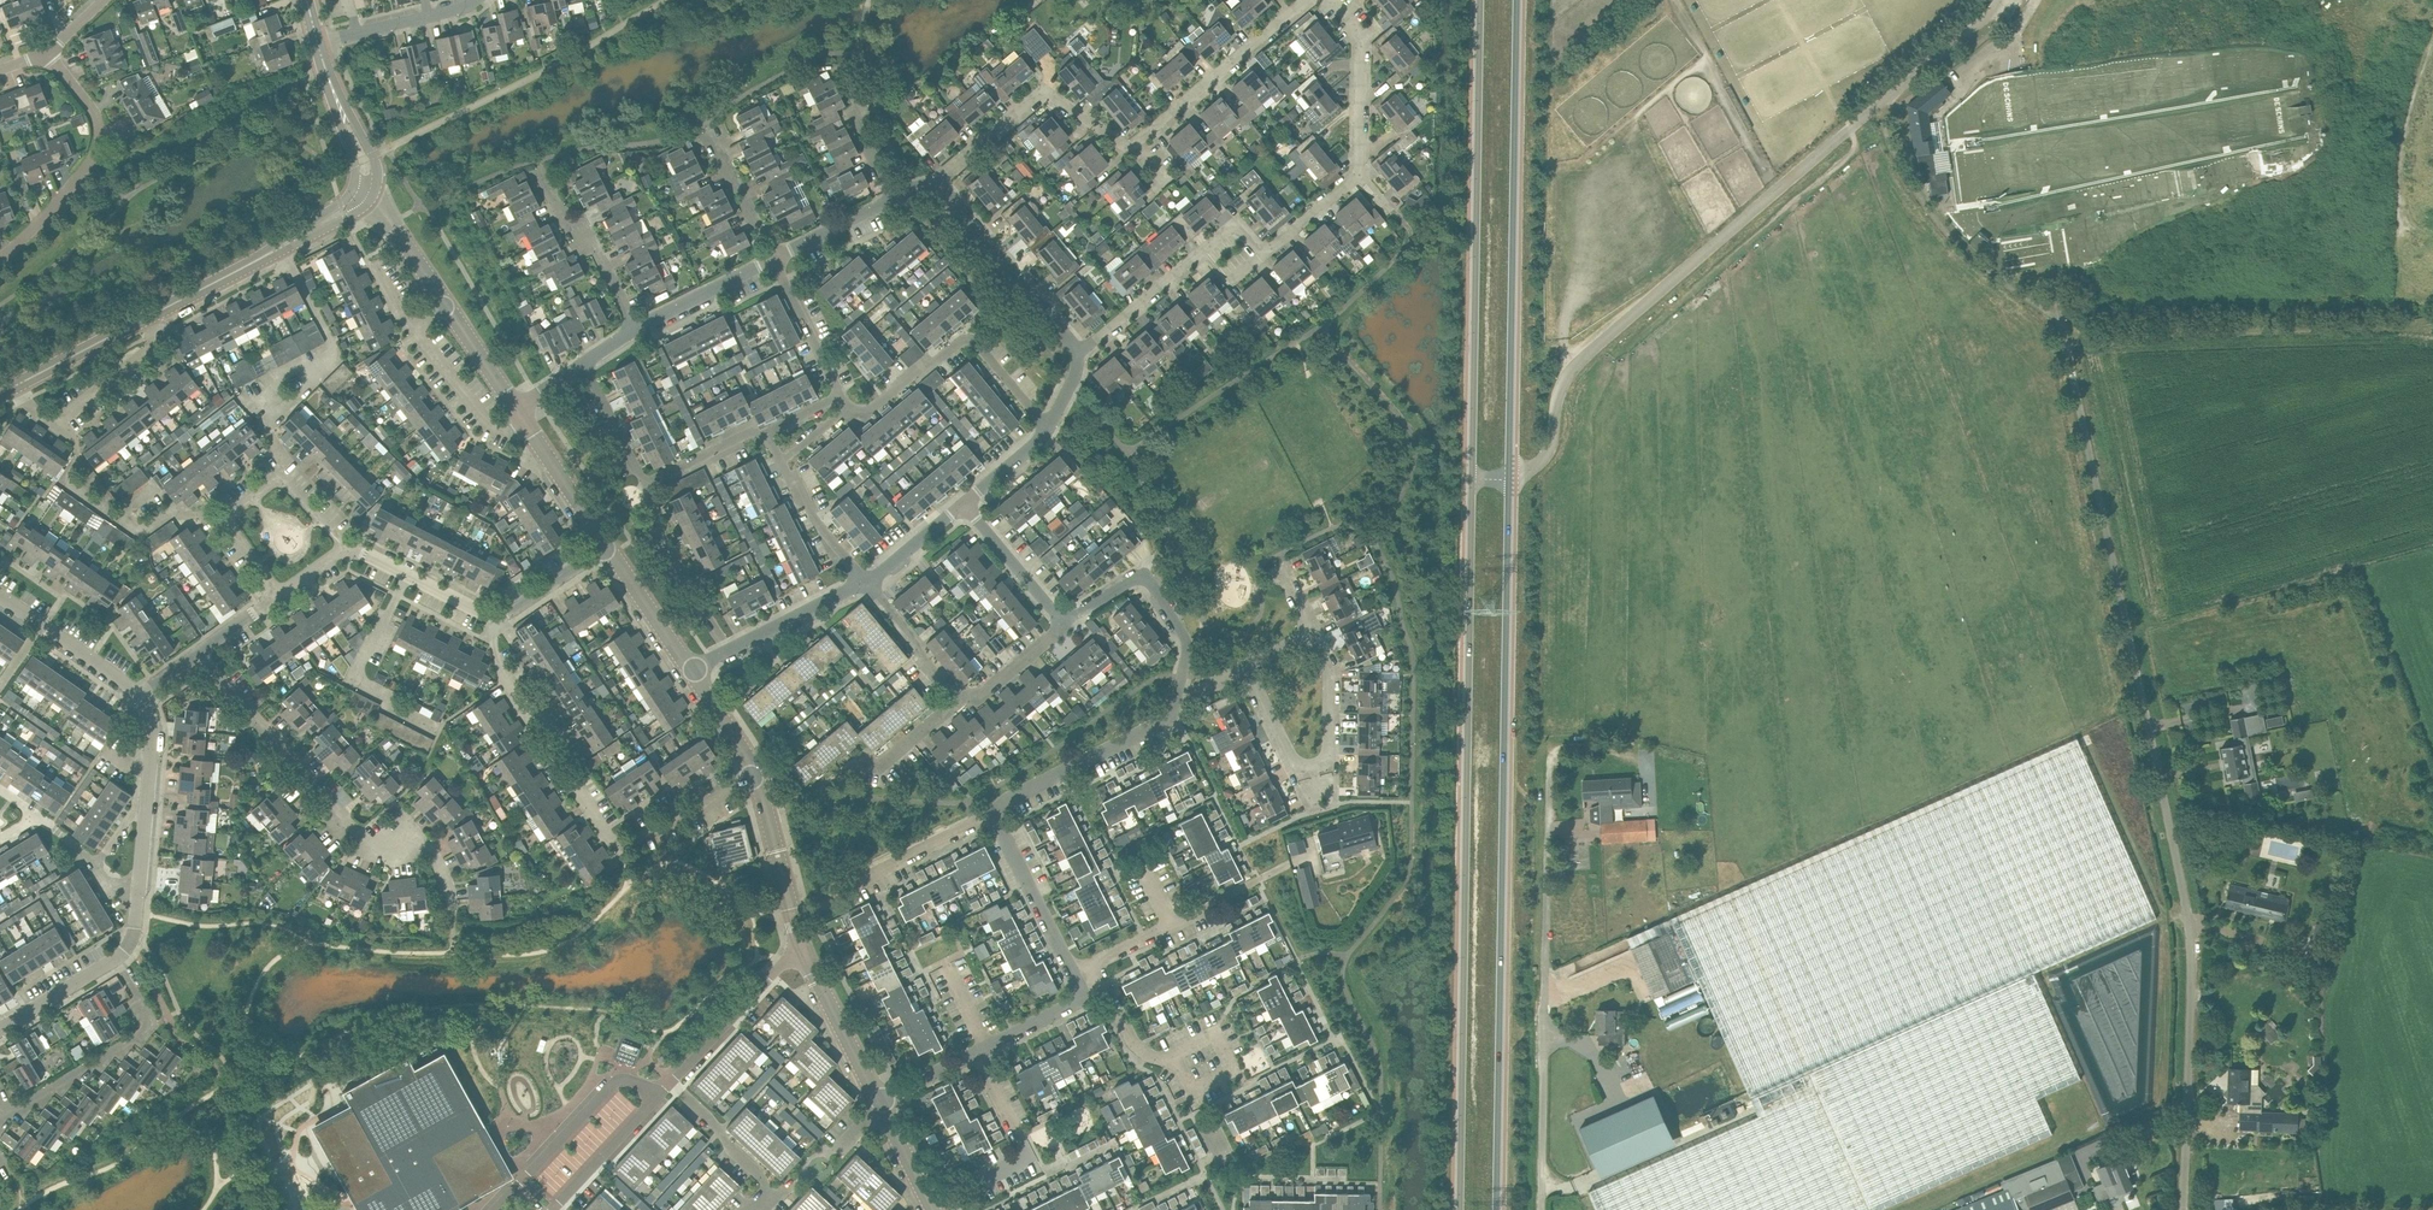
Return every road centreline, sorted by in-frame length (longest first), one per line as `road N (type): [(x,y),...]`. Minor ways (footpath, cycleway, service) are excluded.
road 1 (unclassified): [(2184,1209),(2189,926),(2060,319)]
road 2 (secondary): [(1498,1209),(1511,479)]
road 3 (secondary): [(1469,479),(1459,1209)]
road 4 (unclassified): [(1511,479),(1544,457),(1574,367),(2009,0)]
road 5 (residential): [(1080,352),(1216,243),(1244,273),(1357,173),(1358,47),(1353,25),(1332,0)]
road 6 (residential): [(1305,0),(1122,156),(1049,81),(937,179)]
road 7 (secondary): [(1511,479),(1520,0)]
road 8 (secondary): [(1477,0),(1469,479)]
road 9 (unclassified): [(492,615),(505,681),(620,845),(751,775)]
road 10 (residential): [(451,908),(428,846),(376,847),(350,826),(197,653)]
road 11 (residential): [(1245,666),(1293,759),(1323,761),(1330,668),(1311,631)]
road 12 (residential): [(1047,428),(969,340),(868,416),(848,409)]
road 13 (residential): [(47,52),(98,116),(100,137),(33,230),(0,259)]
road 14 (tertiary): [(144,318),(344,210),(366,186)]
road 15 (residential): [(881,1102),(1075,1003),(1089,981)]
road 16 (residential): [(7,1114),(143,1034),(148,1014),(115,960)]
road 17 (residential): [(1063,616),(1143,576),(1187,643),(1176,700)]
road 18 (residential): [(937,179),(1080,352)]
road 19 (residential): [(995,817),(1005,800),(1171,718),(1176,700)]
road 20 (residential): [(659,1095),(616,1082),(495,1209)]
road 21 (unclassified): [(144,318),(149,351),(62,420),(26,402),(18,385)]
road 22 (residential): [(637,332),(596,248),(573,229),(536,161)]
road 23 (residential): [(139,696),(151,750),(136,894)]
road 24 (residential): [(1089,981),(1069,961),(995,817)]
road 25 (residential): [(671,1083),(801,950)]
road 26 (residential): [(645,485),(658,529),(728,650)]
road 27 (residential): [(801,950),(751,775)]
road 28 (residential): [(881,1102),(801,950)]
road 29 (unclassified): [(534,431),(489,425),(412,329)]
road 30 (residential): [(848,409),(775,261)]
road 31 (residential): [(780,464),(764,435),(749,434),(645,485)]
road 32 (residential): [(318,43),(476,0)]
road 33 (unclassified): [(225,519),(279,479),(346,546)]
road 34 (unclassified): [(492,615),(346,546)]
road 35 (residential): [(854,888),(995,817)]
road 36 (residential): [(705,122),(775,261)]
road 37 (residential): [(637,332),(775,261)]
road 38 (residential): [(554,1208),(659,1095)]
road 39 (residential): [(767,1200),(758,1171),(671,1083)]
road 40 (residential): [(728,650),(865,582)]
road 41 (residential): [(693,671),(606,546)]
road 42 (tertiary): [(366,186),(363,159),(318,43)]
road 43 (residential): [(957,700),(865,582)]
road 44 (residential): [(1063,616),(965,506)]
road 45 (residential): [(865,582),(780,464)]
road 46 (residential): [(446,305),(366,186)]
road 47 (tertiary): [(18,385),(144,318)]
road 48 (residential): [(957,700),(981,693),(1057,632),(1063,616)]
road 49 (residential): [(844,73),(858,102),(854,116),(894,199)]
road 50 (residential): [(606,546),(534,431)]
road 51 (residential): [(583,365),(645,485)]
road 52 (residential): [(1089,981),(1103,959),(1201,912)]
road 53 (residential): [(775,261),(894,199)]
road 54 (residential): [(115,960),(0,1029)]
road 55 (unclassified): [(492,615),(606,546)]
road 56 (residential): [(865,582),(965,506)]
road 57 (residential): [(1176,1055),(1158,1058),(1132,1043),(1107,994),(1089,981)]
road 58 (residential): [(136,894),(38,816)]
road 59 (residential): [(516,408),(446,305)]
road 60 (residential): [(861,754),(880,765),(957,700)]
road 61 (residential): [(42,624),(139,696)]
road 62 (residential): [(1176,1055),(1211,1037),(1221,1042),(1231,1063),(1226,1074),(1193,1085)]
road 63 (residential): [(933,1209),(881,1102)]

